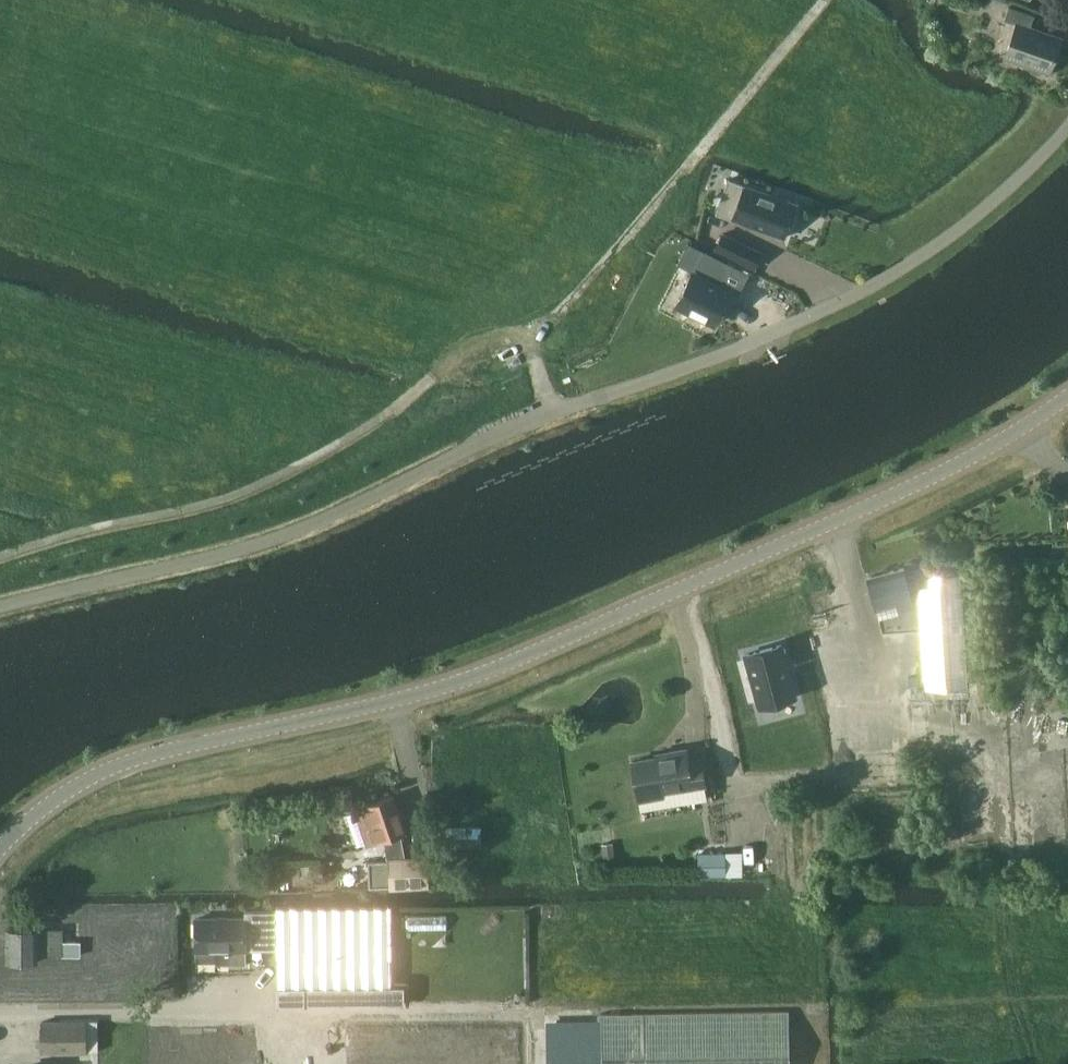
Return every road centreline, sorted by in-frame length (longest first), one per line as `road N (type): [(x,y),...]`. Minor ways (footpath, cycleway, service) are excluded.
road 1 (unclassified): [(0,608),(268,540),(498,434),(846,299),(949,239),(1067,124)]
road 2 (tertiary): [(0,848),(89,778),(145,756),(396,701),(511,662),(945,471),(1067,396)]
road 3 (track): [(824,0),(581,287),(529,336),(472,343),(414,398),(229,499),(0,558)]

